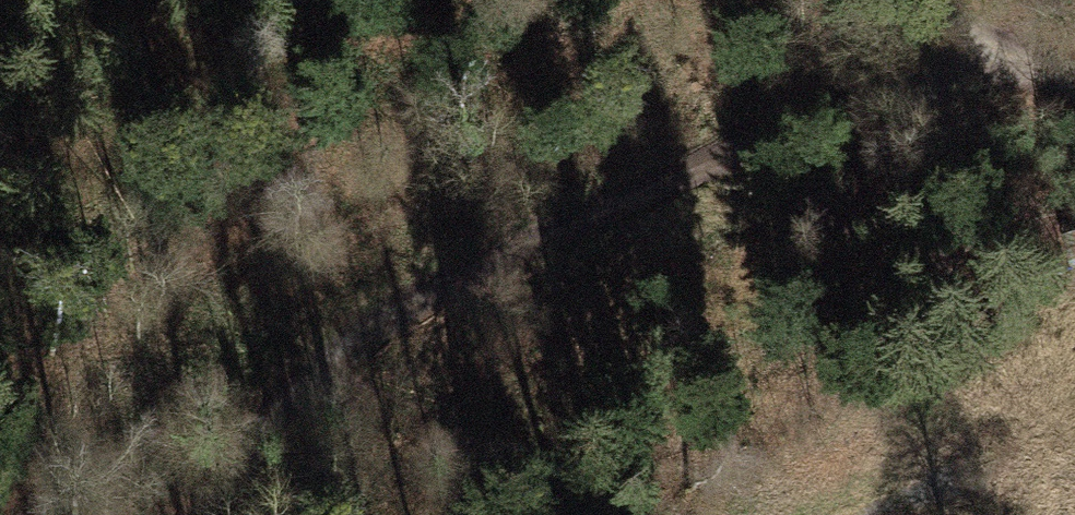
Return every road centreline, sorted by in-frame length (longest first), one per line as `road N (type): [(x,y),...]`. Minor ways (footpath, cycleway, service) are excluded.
road 1 (track): [(1014,55),(457,281),(314,372),(206,514)]
road 2 (track): [(314,372),(592,514)]

